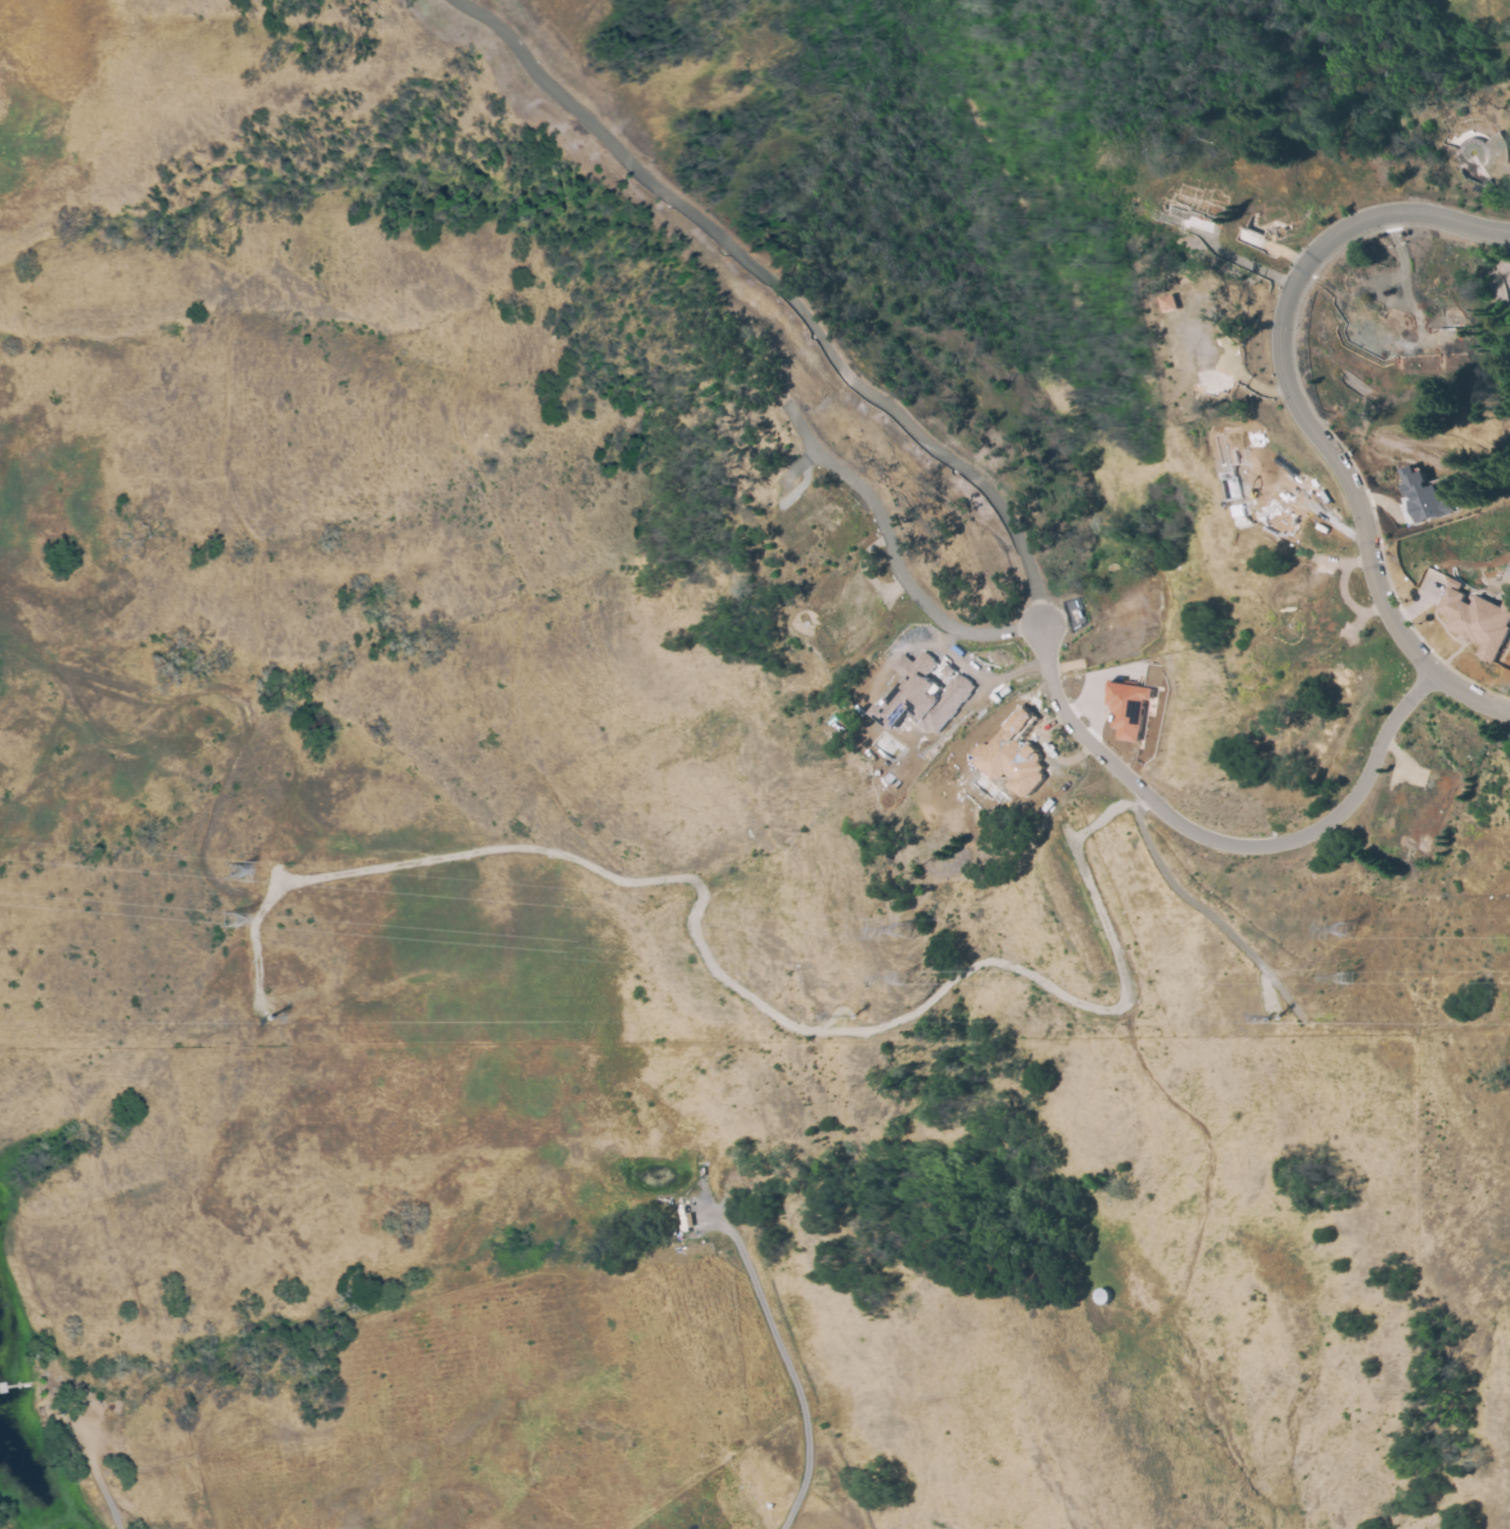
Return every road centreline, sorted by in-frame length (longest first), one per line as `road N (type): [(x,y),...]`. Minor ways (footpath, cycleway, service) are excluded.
road 1 (residential): [(1509,715),(1433,676),(1379,608),(1349,499),(1286,399),(1272,336),(1296,263),(1327,232),(1368,211),(1444,211),(1509,224)]
road 2 (residential): [(1433,676),(1394,718),(1359,790),(1329,821),(1294,840),(1218,845),(1183,830),(1079,736),(1057,705),(1040,630)]

